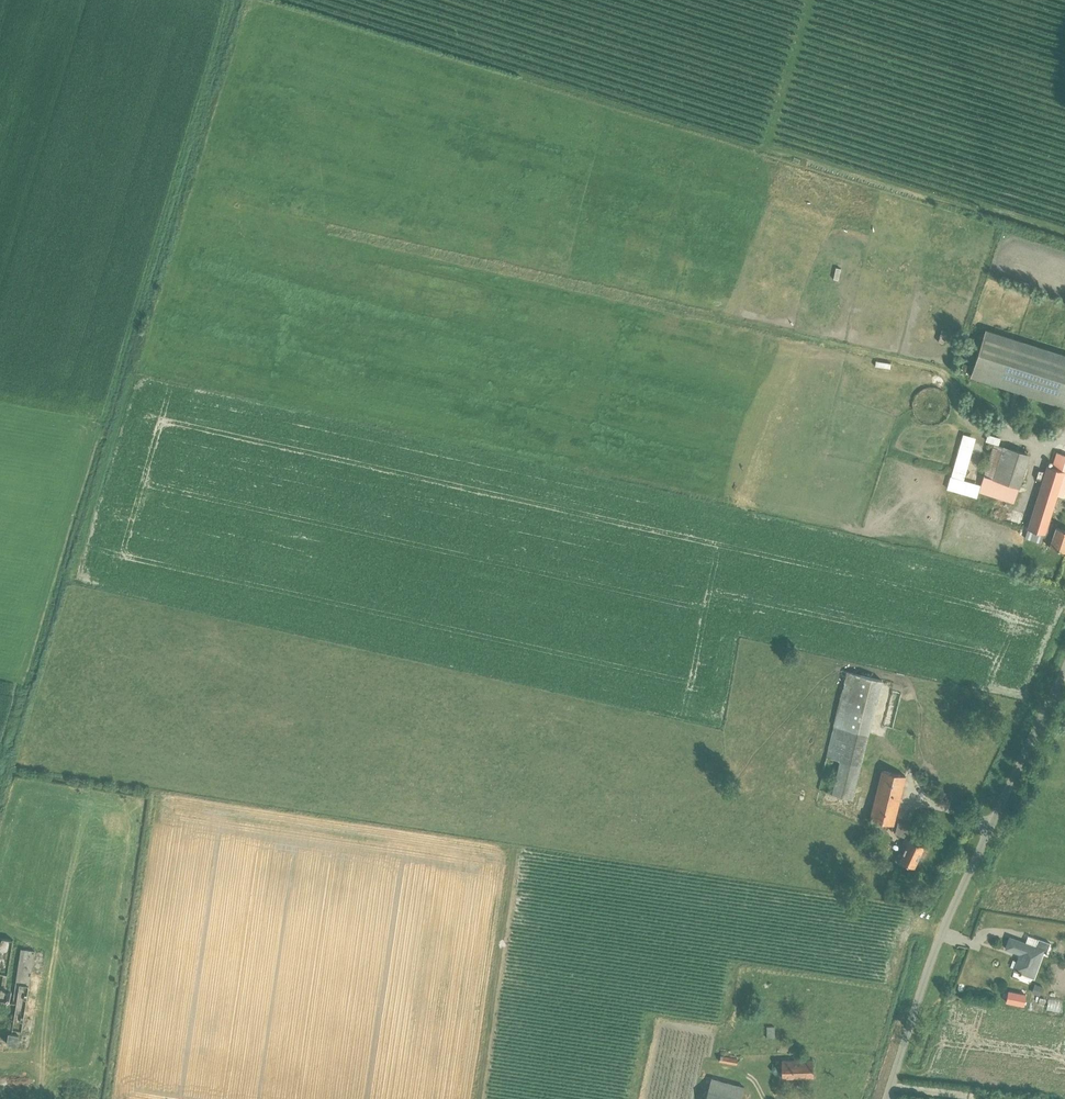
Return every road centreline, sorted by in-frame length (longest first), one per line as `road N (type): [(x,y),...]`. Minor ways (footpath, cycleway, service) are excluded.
road 1 (unclassified): [(886,1098),(945,922),(1064,669)]

